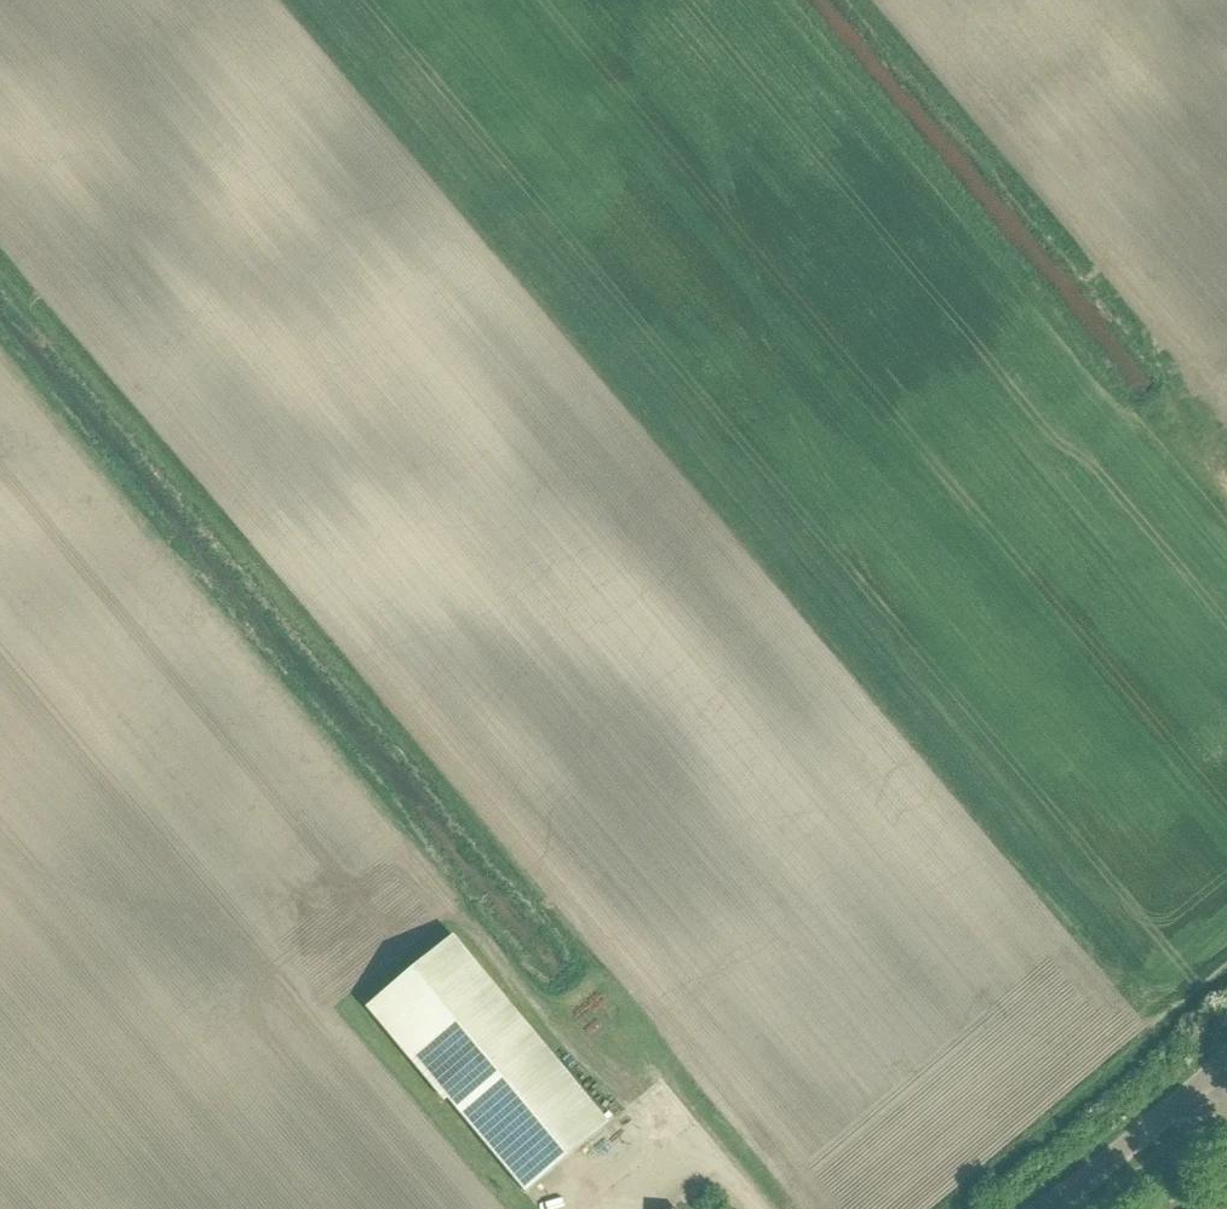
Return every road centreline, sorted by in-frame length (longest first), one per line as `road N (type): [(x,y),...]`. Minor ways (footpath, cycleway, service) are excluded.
road 1 (unclassified): [(1050,1208),(1196,1085)]

